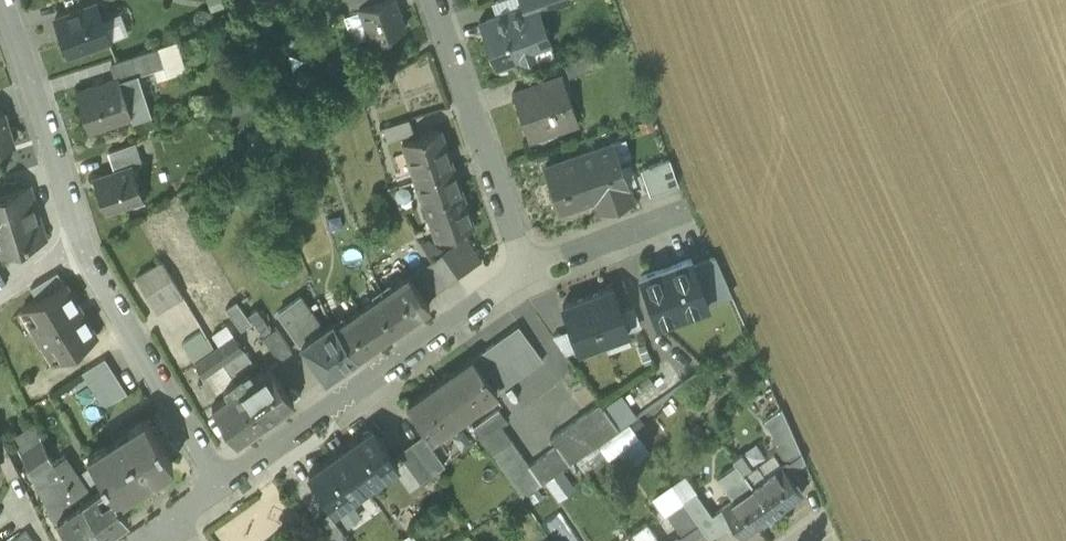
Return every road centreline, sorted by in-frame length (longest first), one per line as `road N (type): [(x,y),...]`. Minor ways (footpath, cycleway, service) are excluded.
road 1 (residential): [(223,482),(528,271)]
road 2 (residential): [(435,0),(528,271)]
road 3 (residential): [(223,482),(82,244)]
road 4 (residential): [(82,244),(0,4)]
road 5 (residential): [(528,271),(680,220)]

